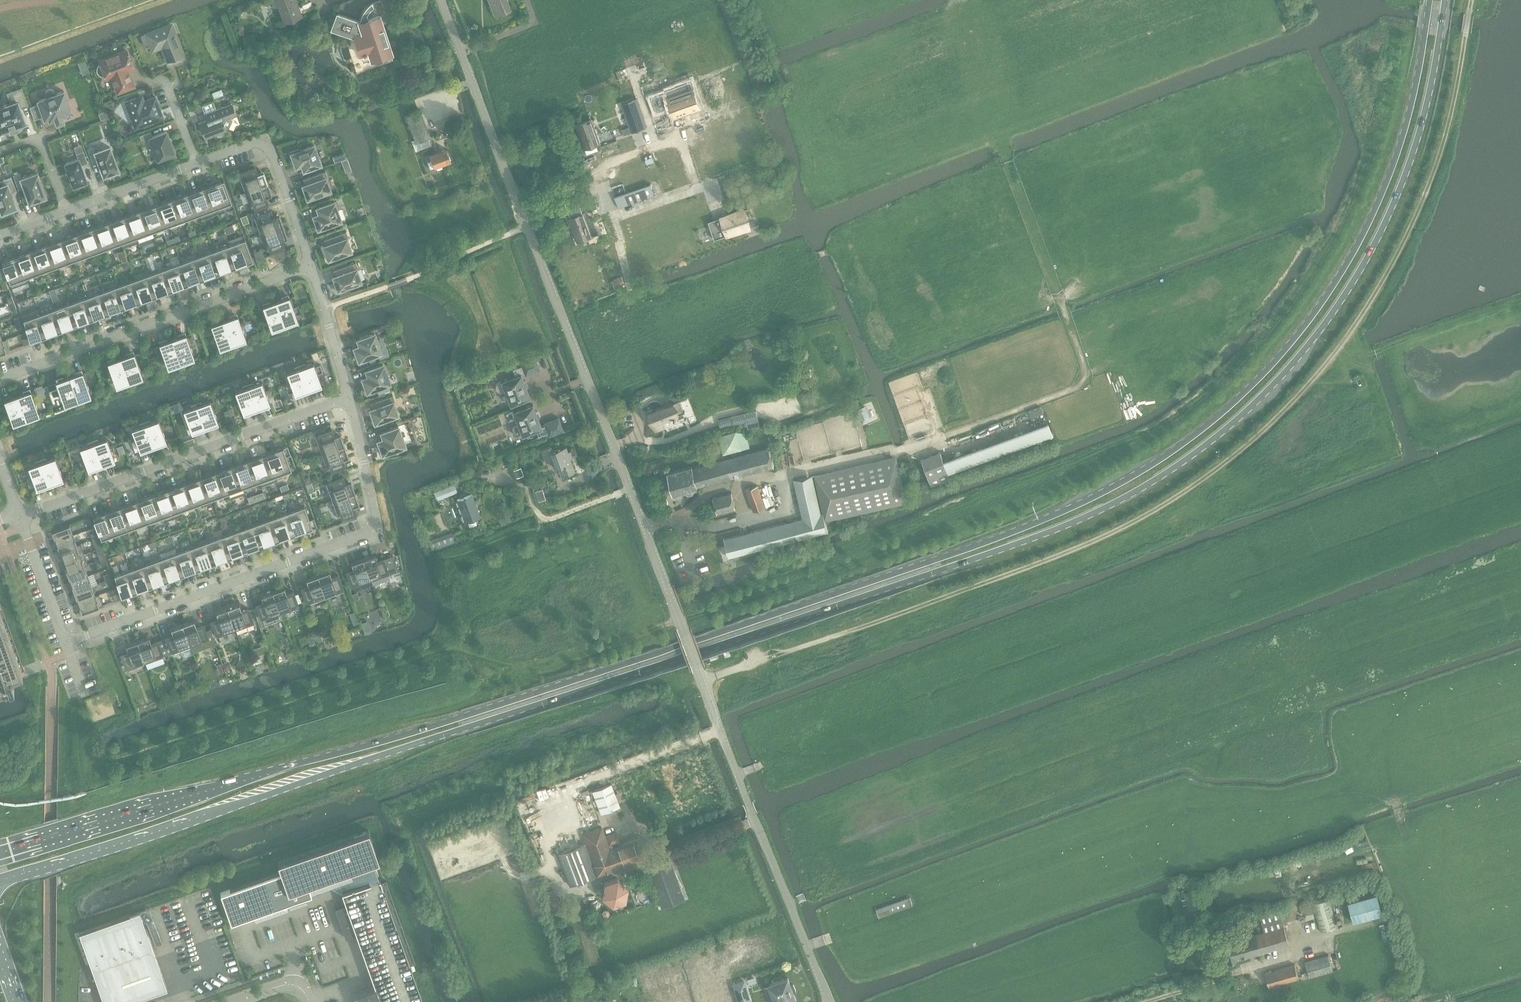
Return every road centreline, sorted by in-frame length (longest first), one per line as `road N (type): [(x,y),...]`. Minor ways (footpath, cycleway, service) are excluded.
road 1 (primary): [(0,881),(998,551),(1105,508),(1181,463),(1270,388),(1363,267),(1424,120),(1445,0)]
road 2 (primary): [(1430,0),(1389,175),(1345,267),(1241,395),(1113,487),(995,539),(614,669),(0,854)]
road 3 (tertiary): [(827,1001),(440,0)]
road 4 (track): [(744,667),(1134,522),(1251,441),(1313,381),(1408,237),(1448,125),(1471,0)]
road 5 (track): [(643,525),(728,485),(917,448),(1082,383),(1086,373),(959,0)]
road 6 (residential): [(66,643),(368,533),(376,518),(347,398)]
road 7 (residential): [(19,515),(347,398)]
road 8 (residential): [(0,379),(310,267)]
road 9 (residential): [(66,212),(198,163)]
road 10 (residential): [(66,643),(19,515)]
road 11 (residential): [(347,398),(310,267)]
road 12 (residential): [(310,267),(264,144)]

